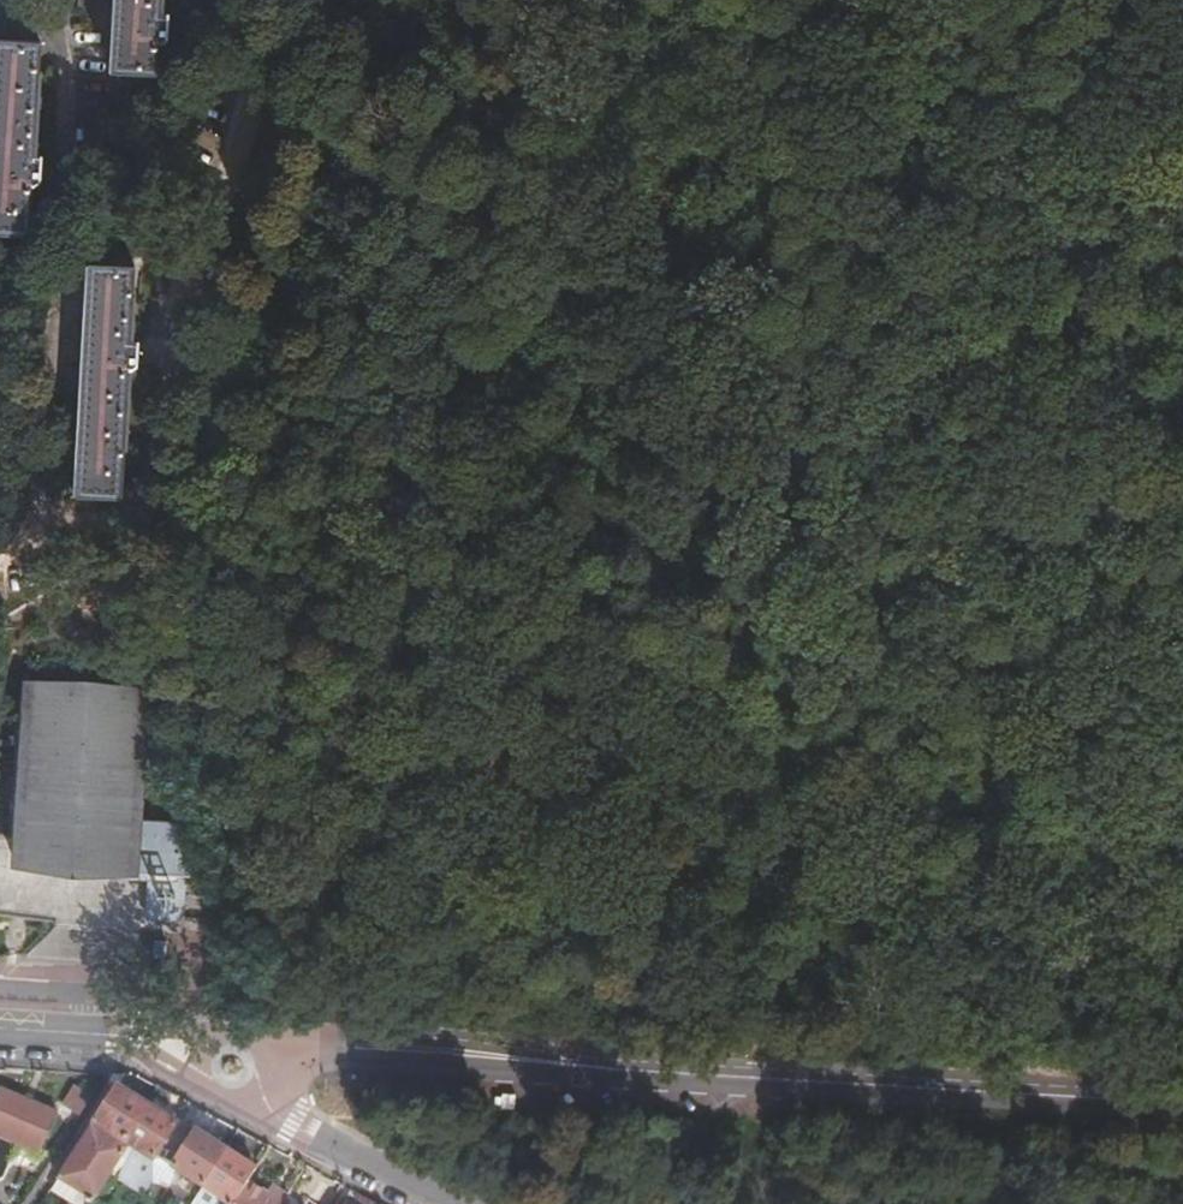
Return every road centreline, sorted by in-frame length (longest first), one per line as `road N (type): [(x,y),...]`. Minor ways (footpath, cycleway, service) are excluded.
road 1 (unclassified): [(252,1053),(274,1047),(1182,1108)]
road 2 (residential): [(244,1092),(288,1127),(442,1203)]
road 3 (residential): [(0,1028),(198,1051)]

